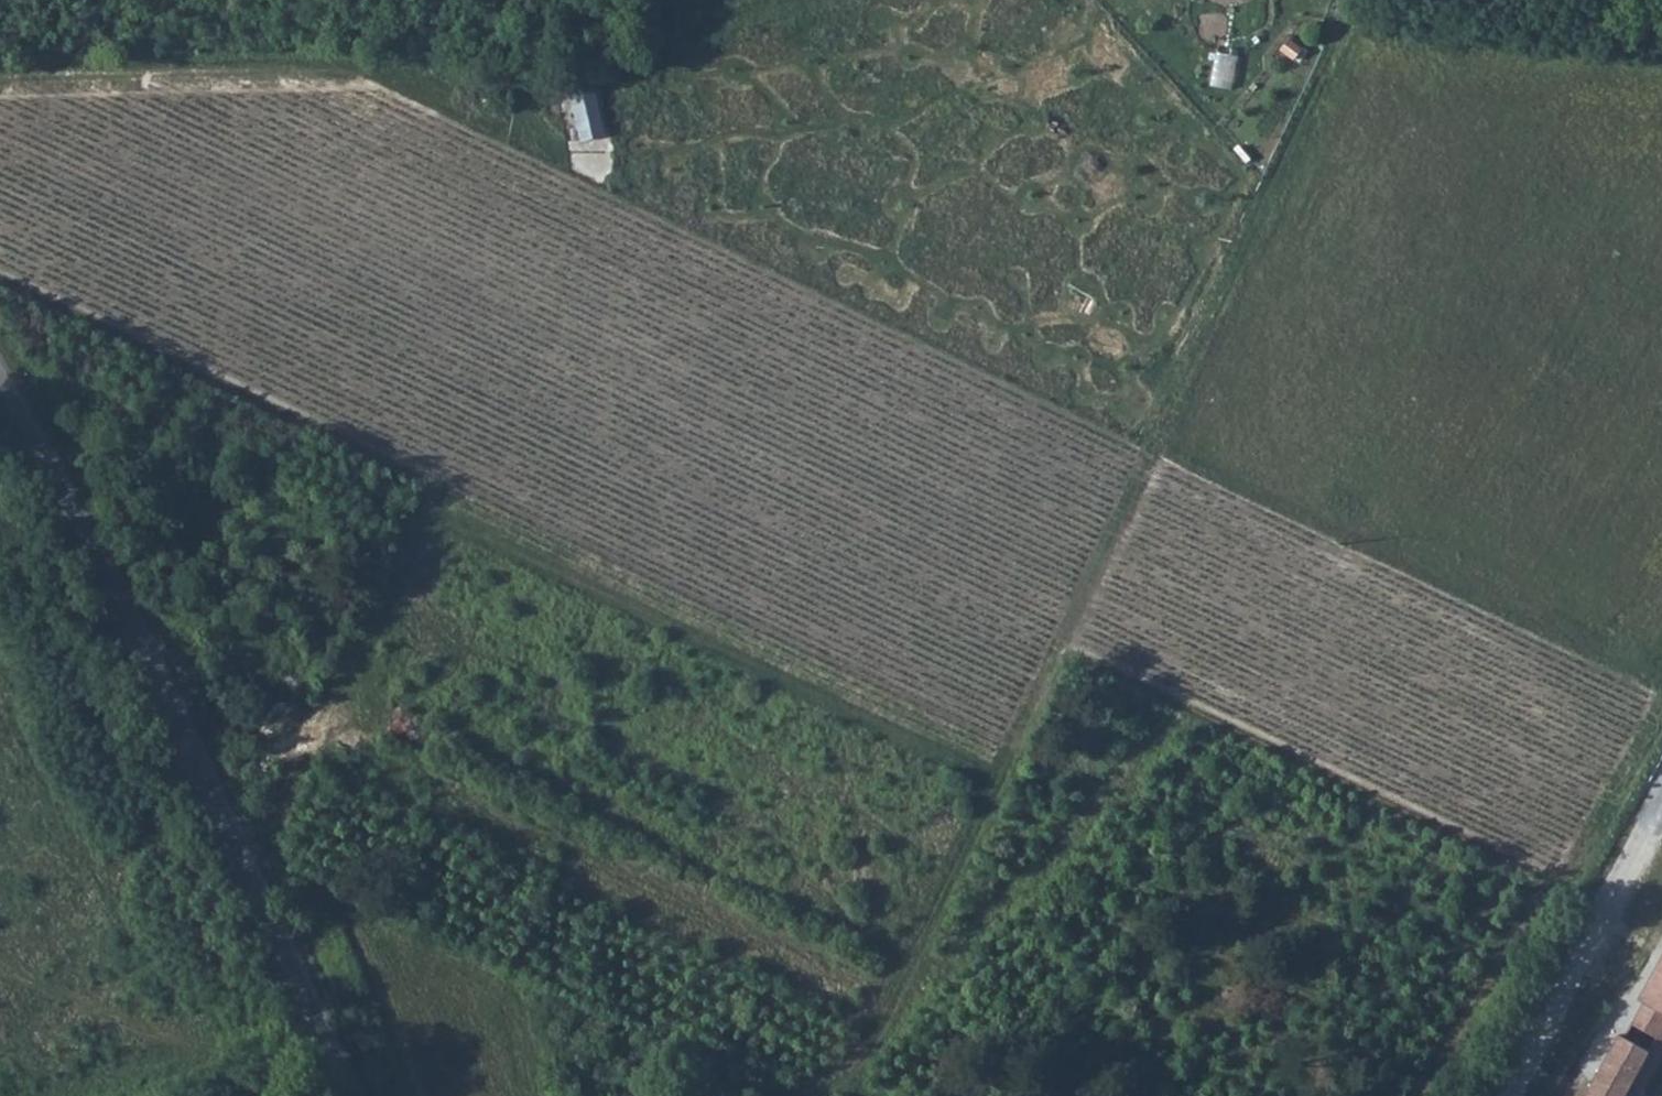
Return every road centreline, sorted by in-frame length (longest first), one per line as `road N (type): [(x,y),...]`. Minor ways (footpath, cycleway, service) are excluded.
road 1 (track): [(809,1095),(858,1062),(893,994),(1342,31)]
road 2 (unclassified): [(352,1095),(240,843),(69,503),(0,385)]

